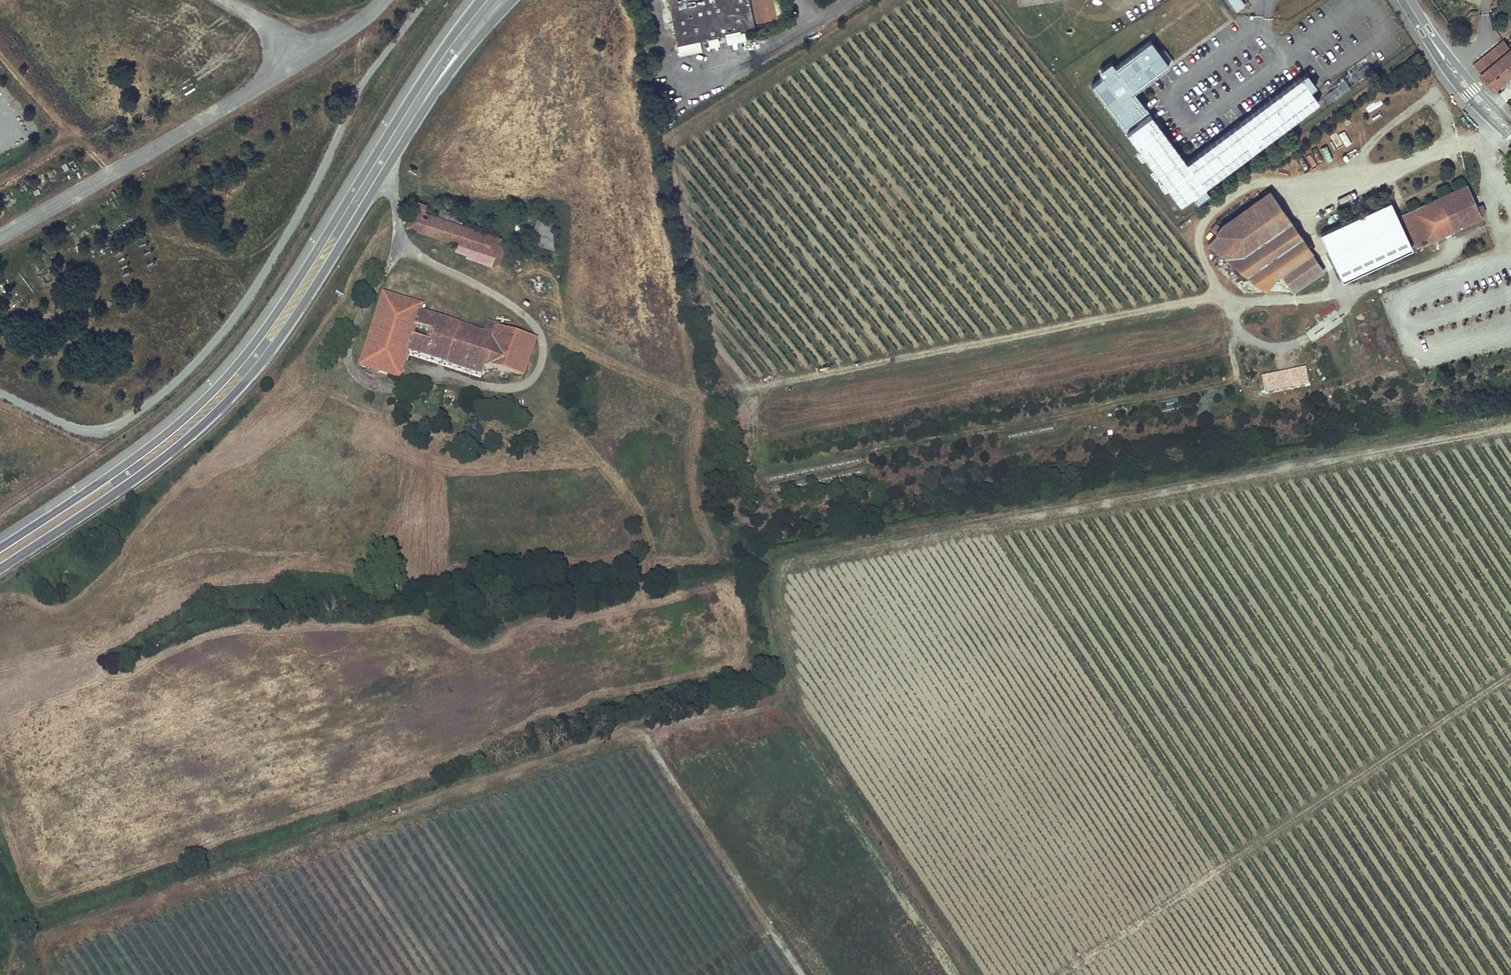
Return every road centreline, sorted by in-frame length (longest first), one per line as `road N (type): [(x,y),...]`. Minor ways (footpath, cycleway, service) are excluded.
road 1 (track): [(1510,413),(788,551),(767,569),(789,680),(777,703),(649,723),(574,745),(59,928),(42,945)]
road 2 (track): [(1221,295),(746,389),(744,403),(759,465),(769,471),(1238,379)]
road 3 (secondary): [(0,570),(183,443),(253,373),(440,85),(513,0)]
road 4 (secondary): [(480,0),(229,375),(171,431),(0,548)]
road 5 (track): [(1056,974),(1510,677)]
road 6 (track): [(640,725),(800,974)]
road 7 (unclassified): [(851,0),(694,82)]
road 8 (tertiary): [(1407,0),(1470,91),(1510,131)]

